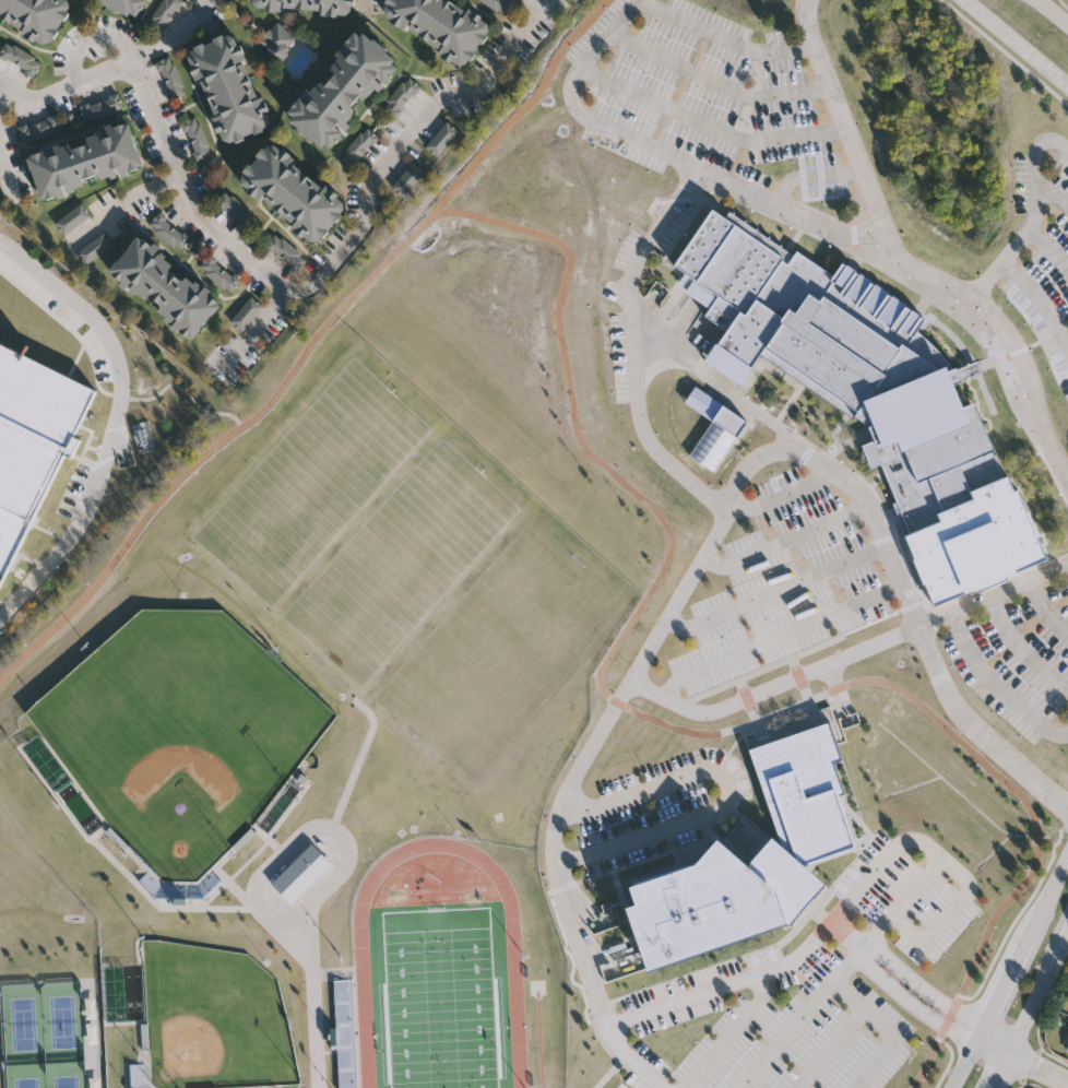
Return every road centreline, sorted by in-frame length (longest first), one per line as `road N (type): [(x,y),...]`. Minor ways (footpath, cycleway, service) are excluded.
road 1 (secondary): [(1067,856),(951,1087)]
road 2 (secondary): [(998,1087),(1067,942)]
road 3 (tertiary): [(963,0),(1067,88)]

